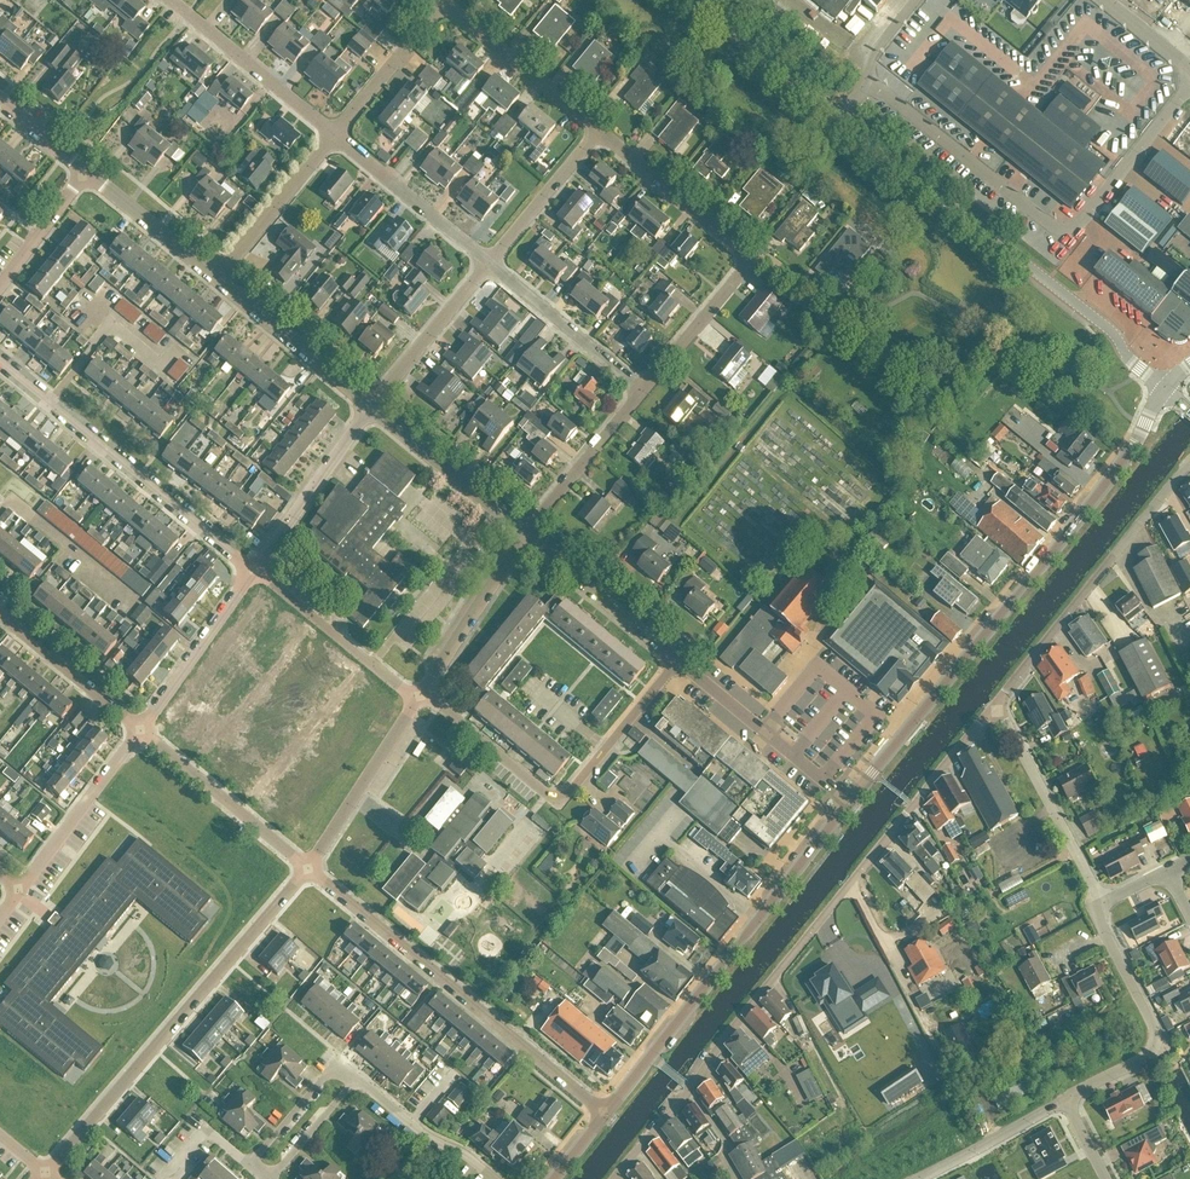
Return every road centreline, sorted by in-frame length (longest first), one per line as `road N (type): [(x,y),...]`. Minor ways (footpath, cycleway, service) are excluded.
road 1 (tertiary): [(853,804),(1136,448),(1167,390)]
road 2 (residential): [(690,1089),(992,709)]
road 3 (unclassified): [(872,86),(1060,233),(1079,227),(1189,90)]
road 4 (tertiary): [(1167,390),(1127,360),(1115,335),(840,117)]
road 5 (residential): [(45,1173),(310,871)]
road 6 (residential): [(604,1116),(310,871)]
road 7 (residential): [(419,699),(440,707),(560,800),(678,663)]
road 8 (residential): [(0,366),(253,571)]
road 9 (tertiary): [(650,1058),(853,804)]
road 10 (residential): [(992,709),(1189,466)]
road 11 (residential): [(1071,1108),(1075,1095),(1157,1045),(1156,1026),(1094,909),(1102,905)]
road 12 (unclassified): [(1102,905),(992,709)]
road 13 (unclassified): [(853,804),(678,663)]
road 14 (residential): [(310,871),(142,730)]
road 15 (residential): [(334,136),(162,0)]
road 16 (residential): [(253,571),(419,699)]
road 17 (residential): [(18,894),(142,730)]
road 18 (residential): [(647,392),(488,264)]
road 19 (residential): [(310,871),(419,699)]
road 20 (residential): [(253,571),(374,408)]
road 21 (residential): [(601,139),(446,11)]
road 22 (residential): [(488,264),(334,136)]
road 23 (unclassified): [(525,537),(374,408)]
road 24 (unclassified): [(678,663),(525,537)]
road 25 (unclassified): [(374,408),(218,290)]
road 26 (residential): [(142,730),(253,571)]
road 27 (residential): [(419,699),(525,537)]
road 28 (residential): [(218,290),(334,136)]
road 29 (residential): [(525,537),(647,392)]
road 30 (residential): [(744,263),(601,139)]
road 31 (tertiary): [(840,117),(695,0)]
road 32 (residential): [(374,408),(488,264)]
road 33 (residential): [(142,730),(0,617)]
road 34 (unclassified): [(218,290),(85,177)]
road 35 (residential): [(488,264),(601,139)]
road 36 (residential): [(334,136),(446,11)]
road 37 (residential): [(923,1178),(1052,1108),(1071,1108)]
road 38 (residential): [(647,392),(744,263)]
road 39 (residential): [(355,1080),(335,1069),(249,1166)]
road 40 (unclassified): [(0,288),(85,177)]
road 41 (residential): [(273,1178),(355,1080)]

